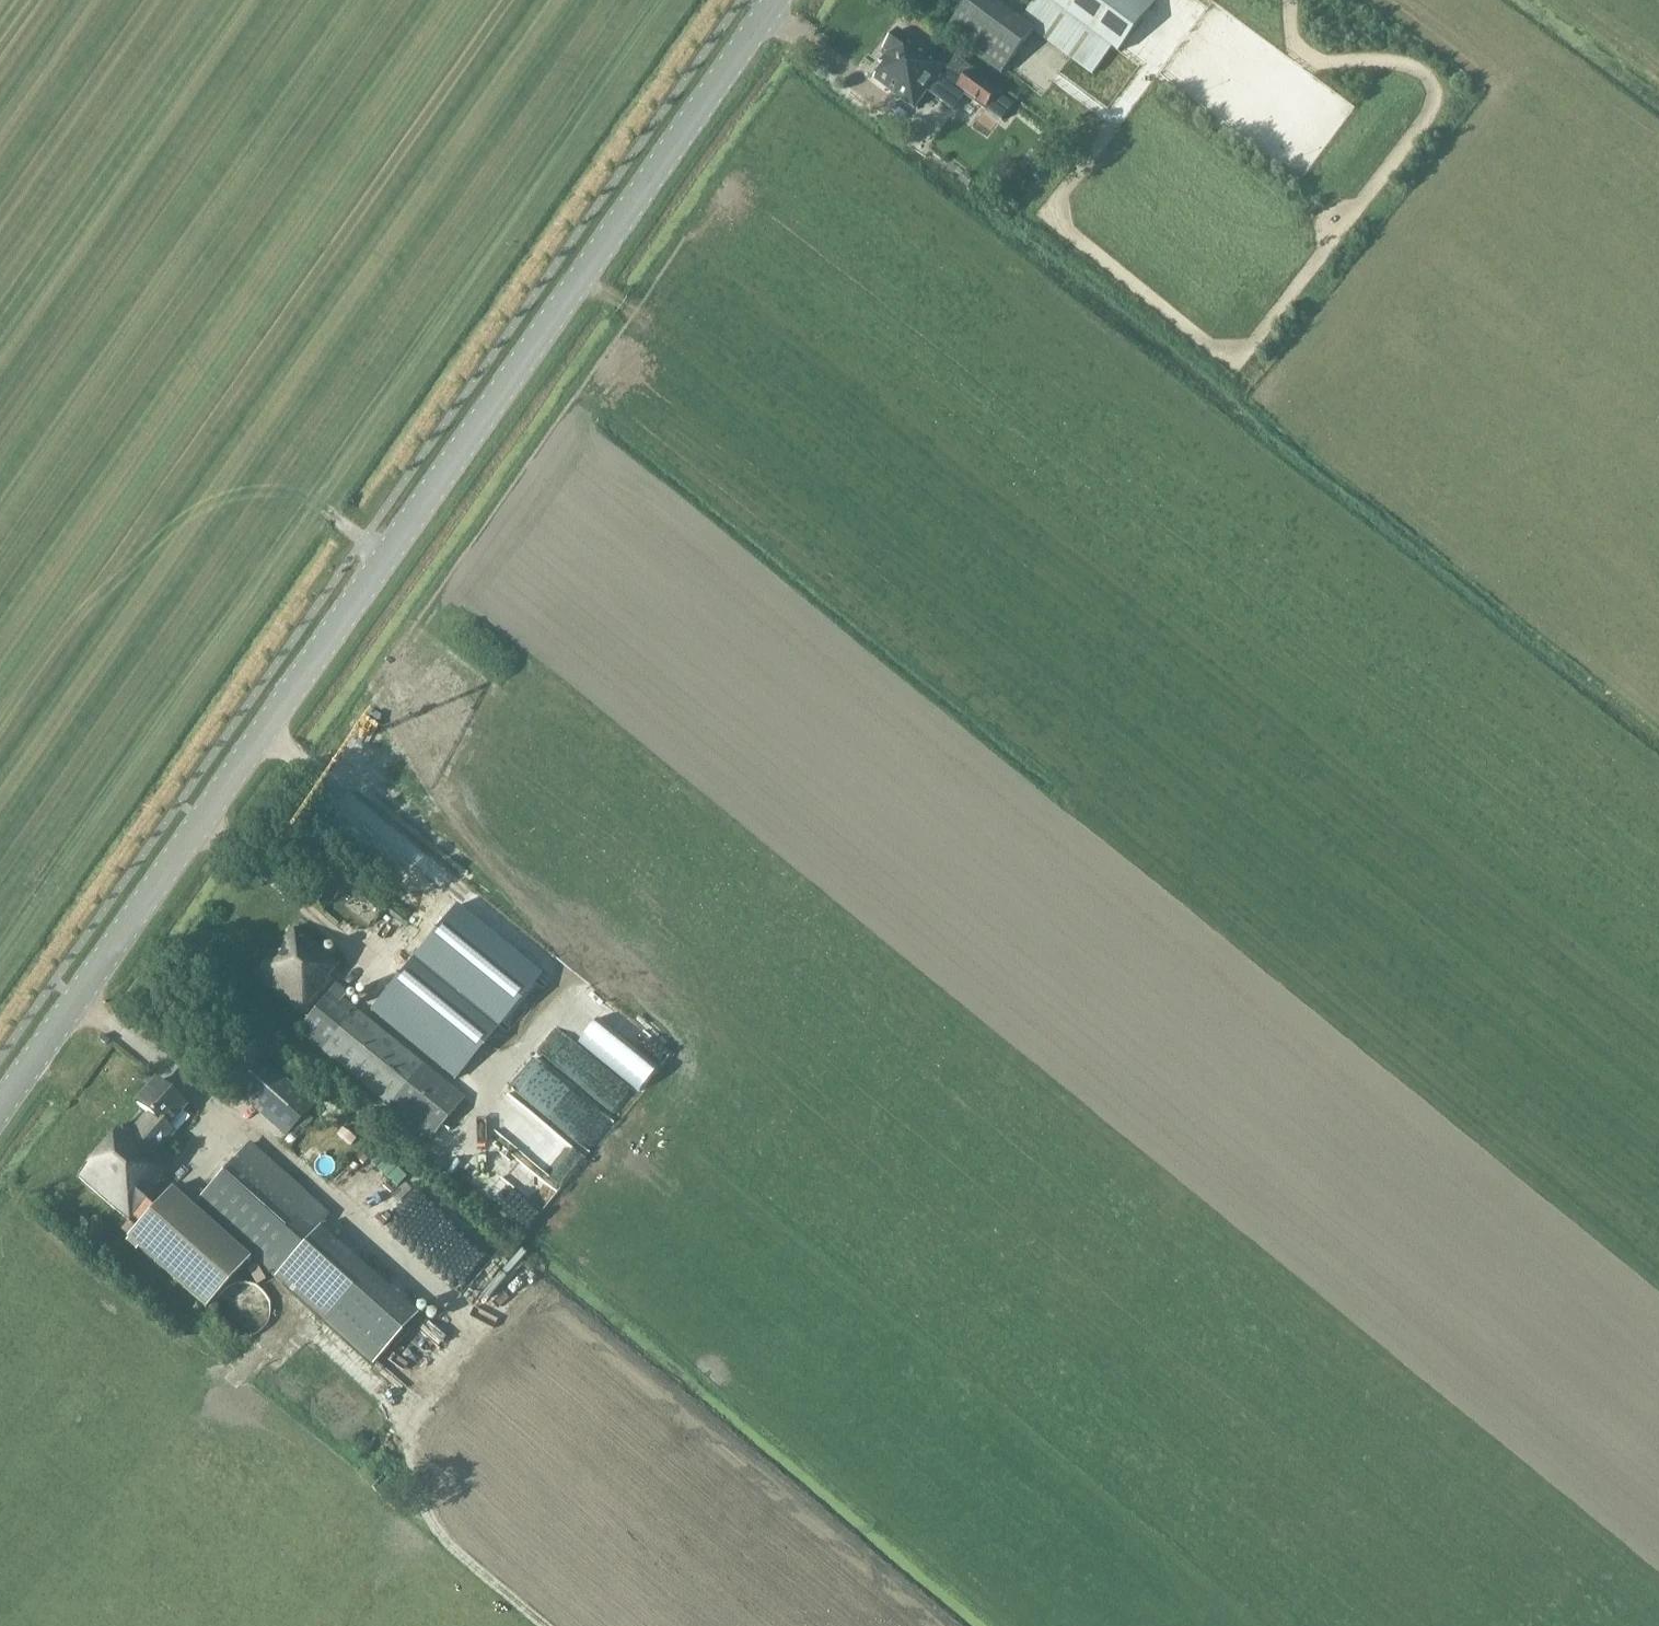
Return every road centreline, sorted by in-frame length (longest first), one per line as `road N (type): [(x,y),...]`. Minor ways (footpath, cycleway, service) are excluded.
road 1 (tertiary): [(0,1115),(775,0)]

